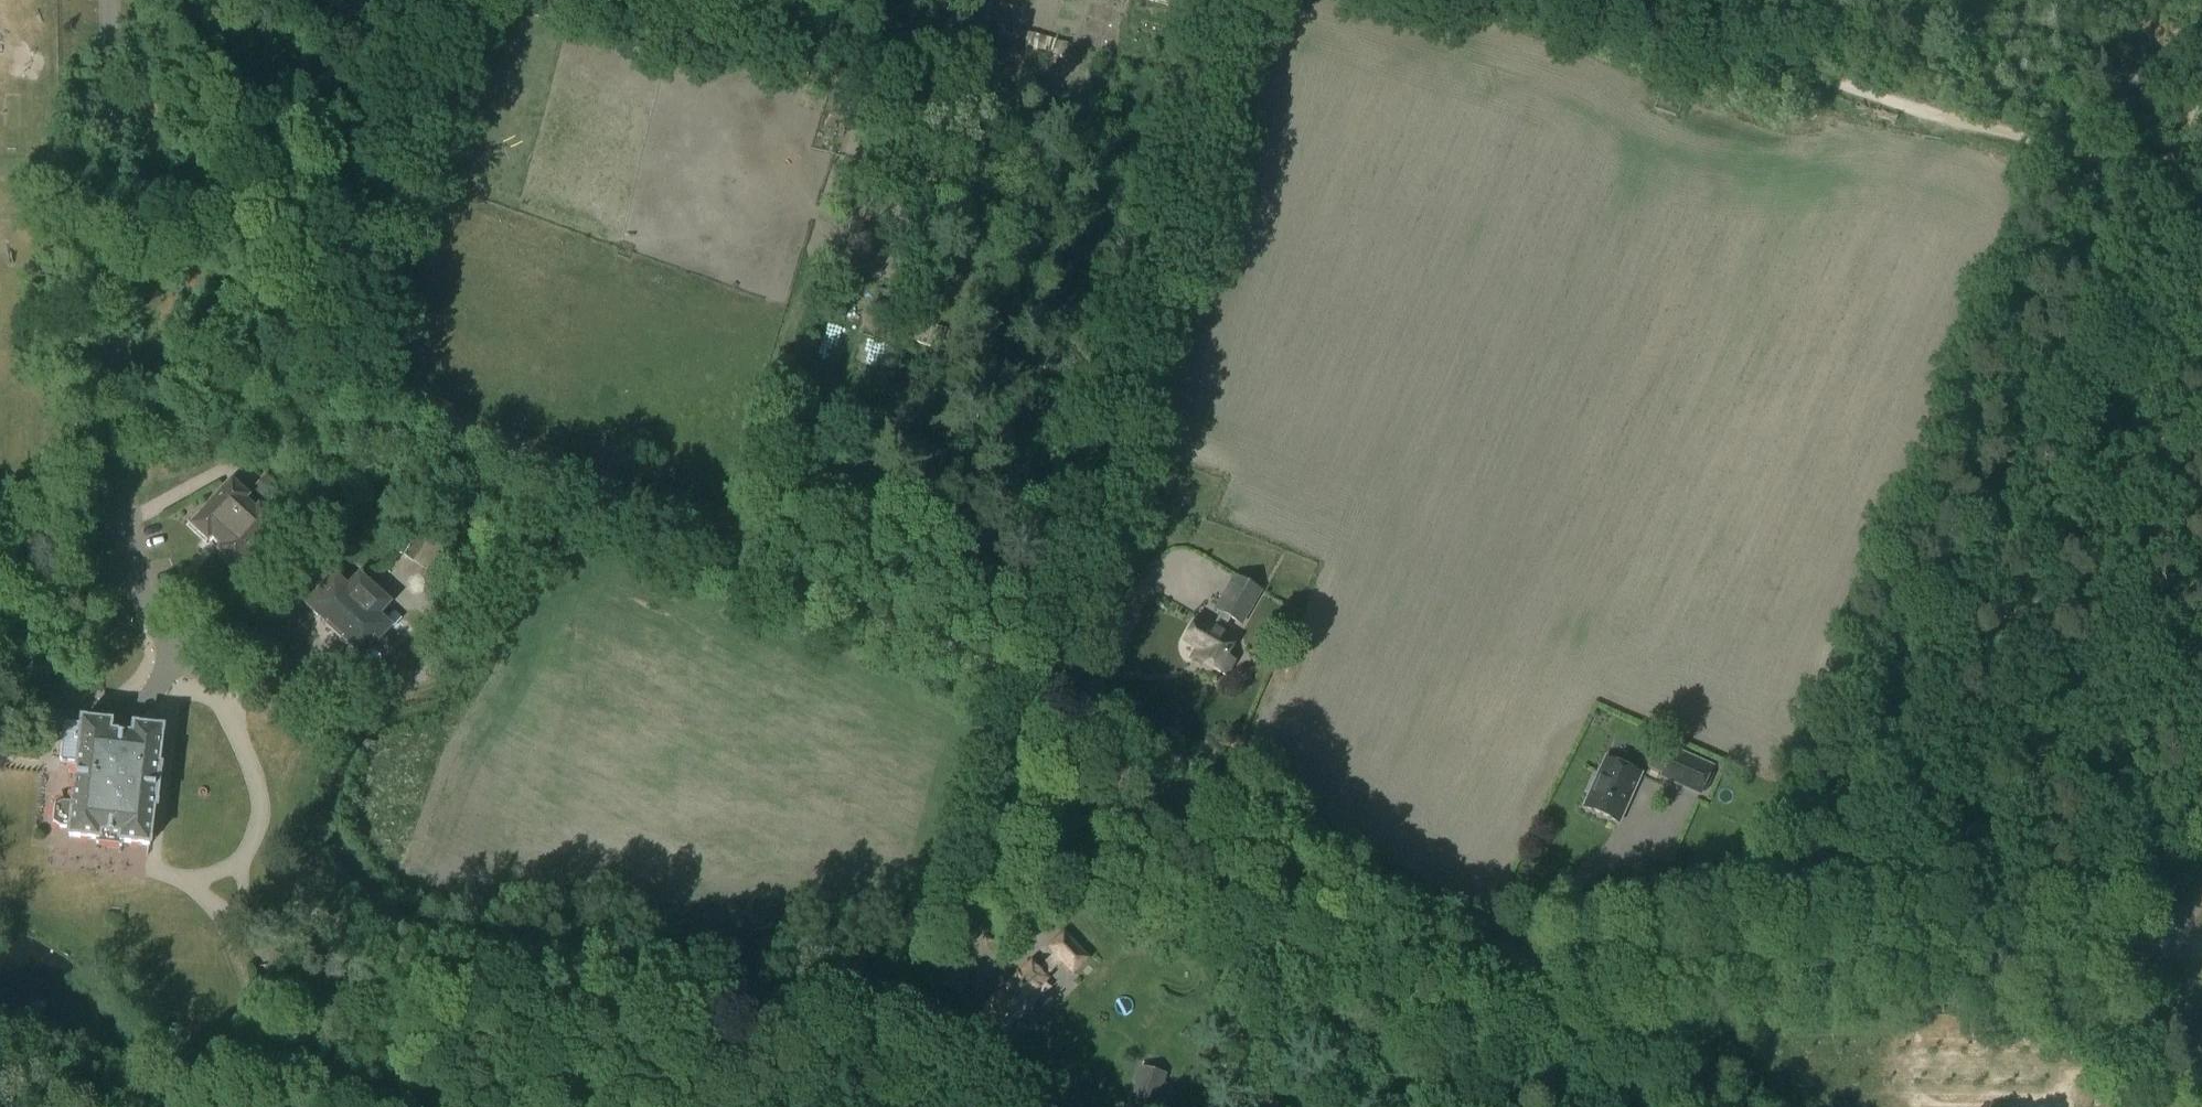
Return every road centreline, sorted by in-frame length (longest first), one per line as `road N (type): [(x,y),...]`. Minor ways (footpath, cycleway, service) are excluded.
road 1 (unclassified): [(1707,1106),(1495,958),(1022,682),(370,385),(322,308),(182,0)]
road 2 (track): [(1591,0),(1929,113),(2201,191)]
road 3 (track): [(1001,0),(978,105),(993,154),(983,234),(945,307)]

